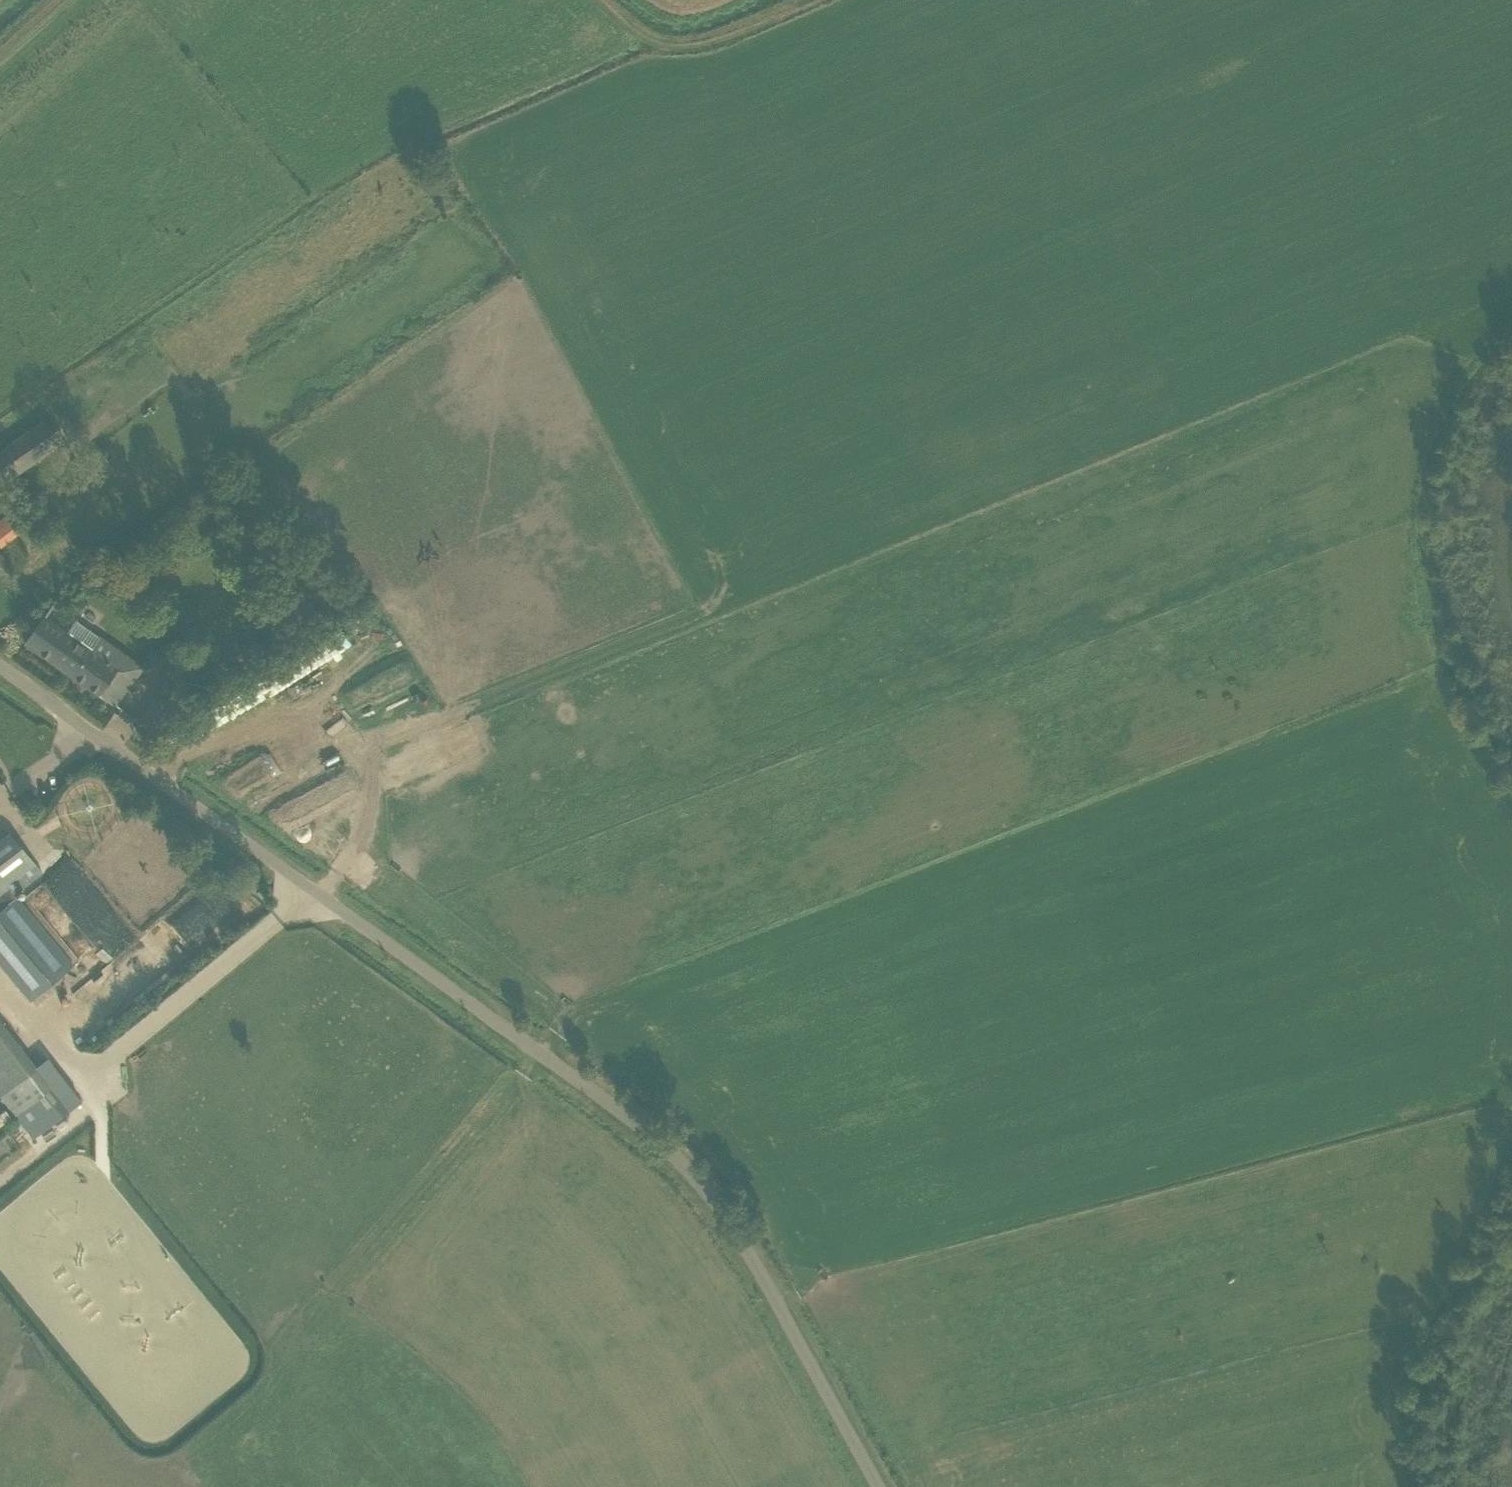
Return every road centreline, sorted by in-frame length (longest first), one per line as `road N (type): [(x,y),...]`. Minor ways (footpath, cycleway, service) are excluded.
road 1 (unclassified): [(883,1486),(735,1226),(686,1164),(0,663)]
road 2 (track): [(601,0),(625,26),(679,48),(817,0)]

